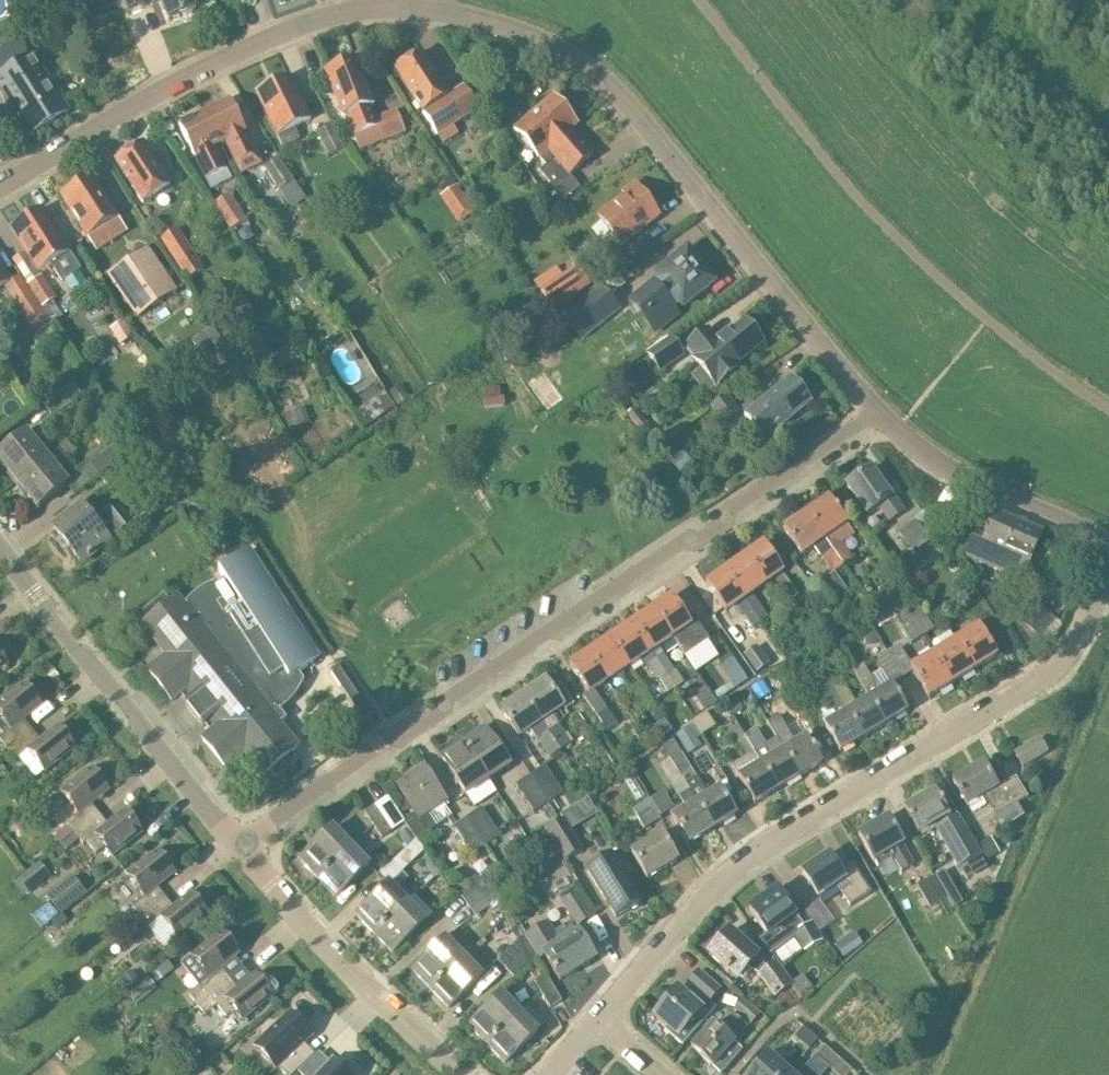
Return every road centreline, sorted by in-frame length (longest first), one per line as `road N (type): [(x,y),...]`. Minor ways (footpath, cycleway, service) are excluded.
road 1 (residential): [(240,844),(879,411)]
road 2 (residential): [(599,1018),(721,878),(1039,678),(1067,652),(1108,576)]
road 3 (tertiary): [(879,411),(597,75),(544,44),(431,8)]
road 4 (tertiary): [(0,188),(213,64),(324,18),(431,8)]
road 5 (residential): [(240,844),(0,550)]
road 6 (residential): [(463,1074),(240,844)]
road 7 (tertiary): [(1108,541),(930,456),(879,411)]

